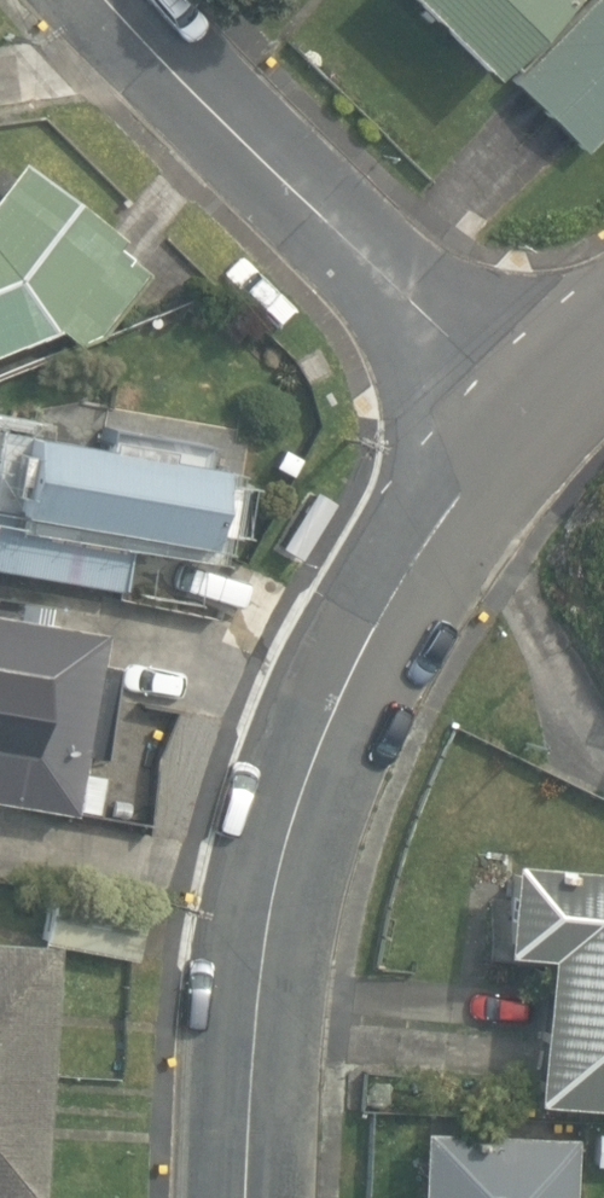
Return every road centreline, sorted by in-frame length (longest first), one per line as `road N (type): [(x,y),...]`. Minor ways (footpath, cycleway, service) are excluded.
road 1 (residential): [(521,400),(438,509),(357,647),(314,770),(282,887),(250,1197)]
road 2 (residential): [(132,0),(521,400)]

